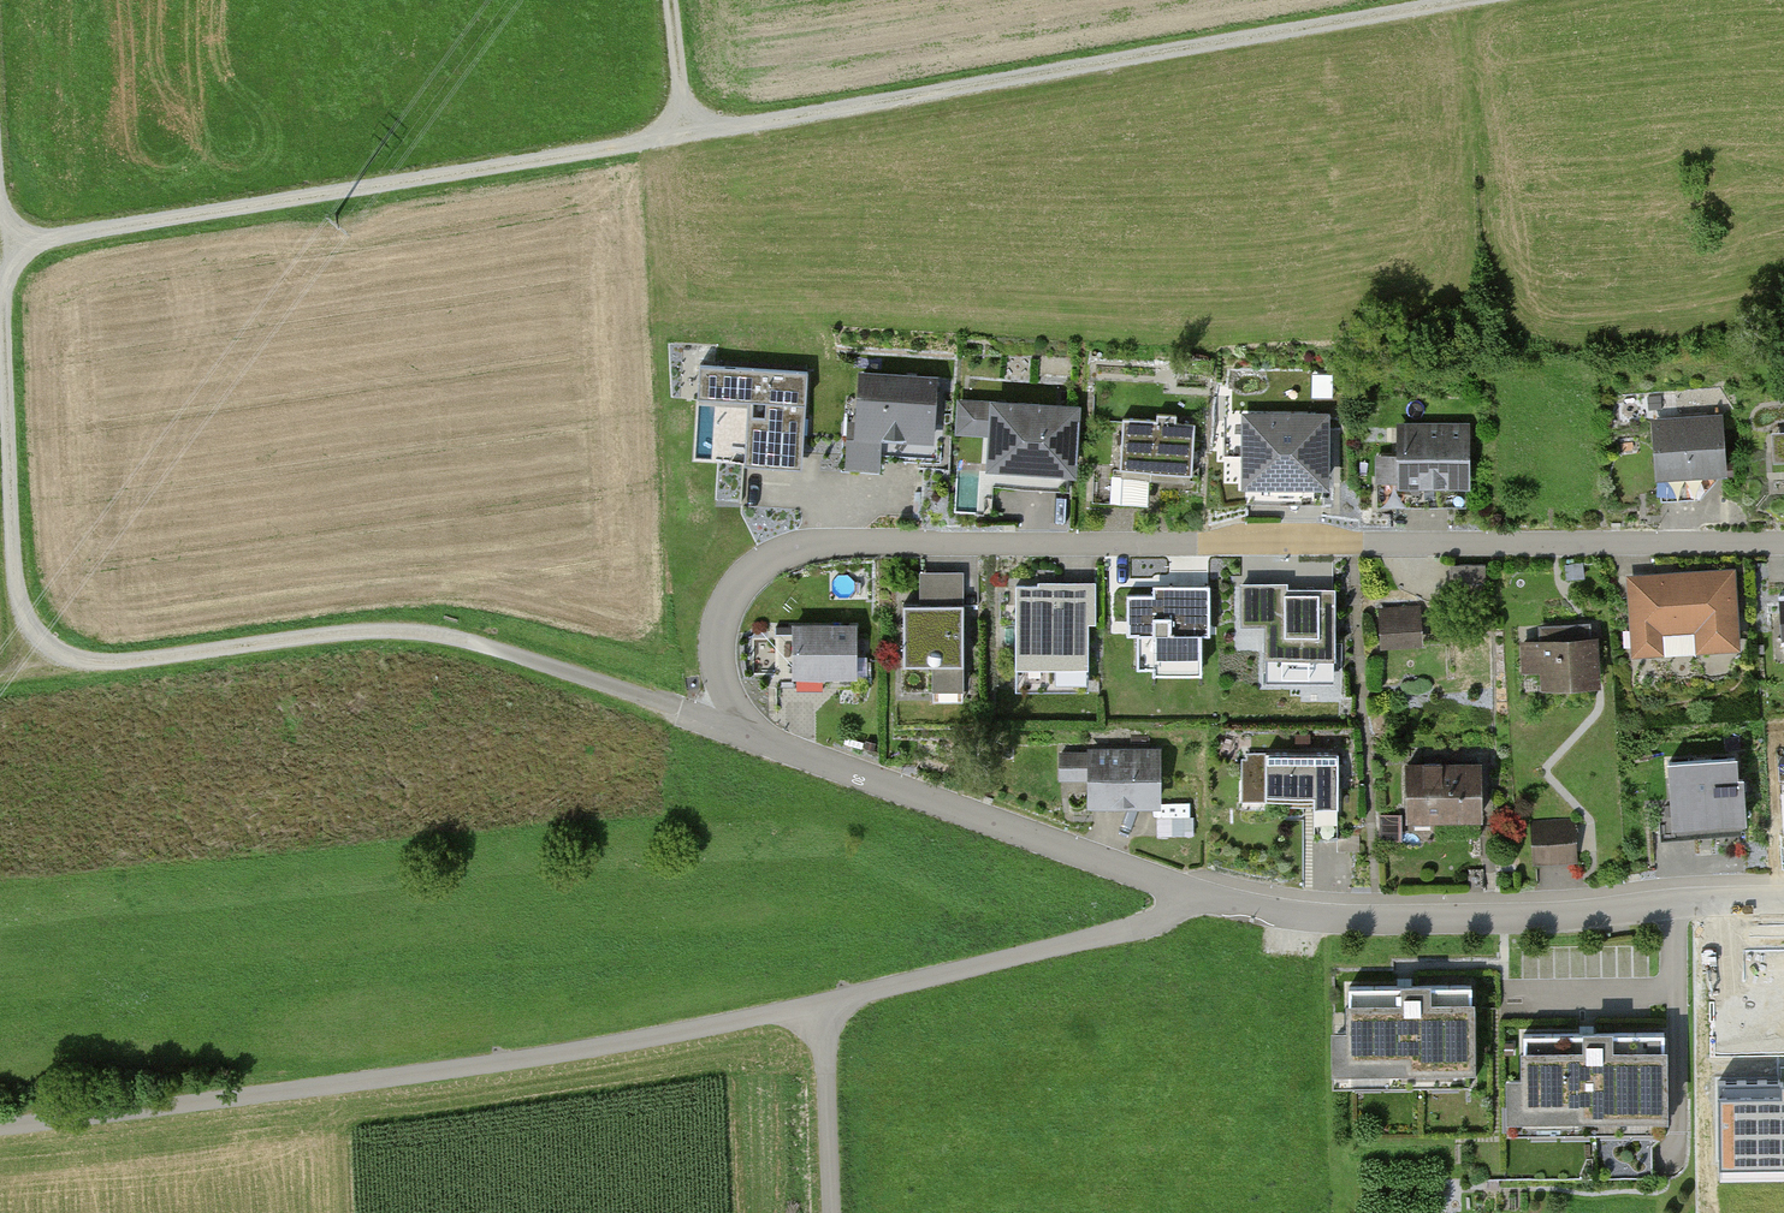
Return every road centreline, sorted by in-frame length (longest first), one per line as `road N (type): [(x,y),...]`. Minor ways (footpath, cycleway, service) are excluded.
road 1 (residential): [(1783,543),(814,548),(754,579),(722,635),(728,685),(749,735),(1192,894)]
road 2 (track): [(13,266),(1425,0)]
road 3 (track): [(749,735),(416,621),(134,658),(51,628),(24,598),(0,106)]
road 4 (residential): [(0,1123),(551,1051),(817,1007),(1157,922),(1192,894)]
road 5 (residential): [(1192,894),(1376,920),(1542,918),(1783,900)]
road 6 (track): [(833,1212),(817,1007)]
road 7 (track): [(652,0),(660,141)]

